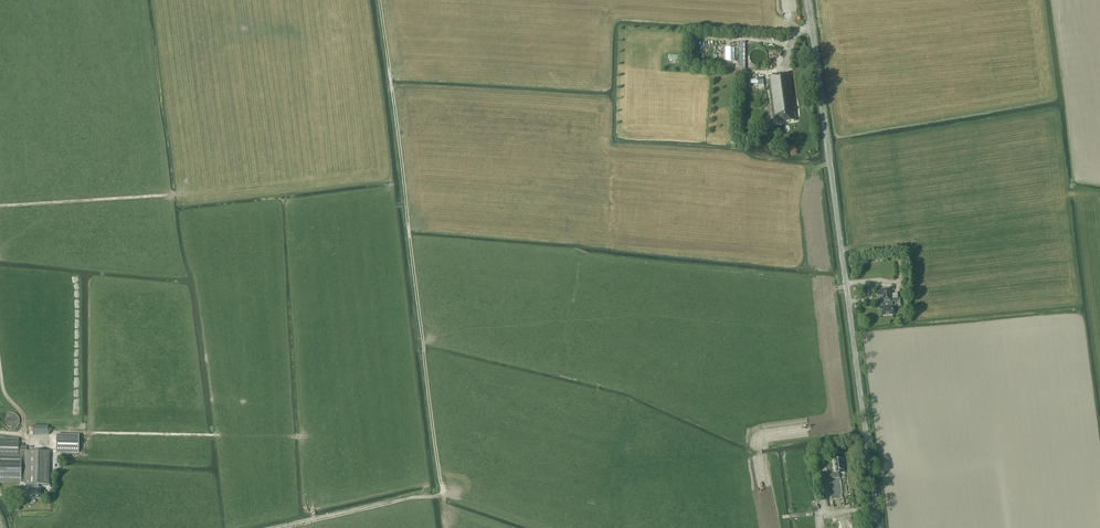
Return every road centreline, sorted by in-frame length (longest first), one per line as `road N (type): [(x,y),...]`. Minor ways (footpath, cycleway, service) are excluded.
road 1 (track): [(379,0),(442,493),(283,527)]
road 2 (tertiary): [(878,527),(808,0)]
road 3 (track): [(0,432),(220,435)]
road 4 (track): [(173,195),(0,206)]

